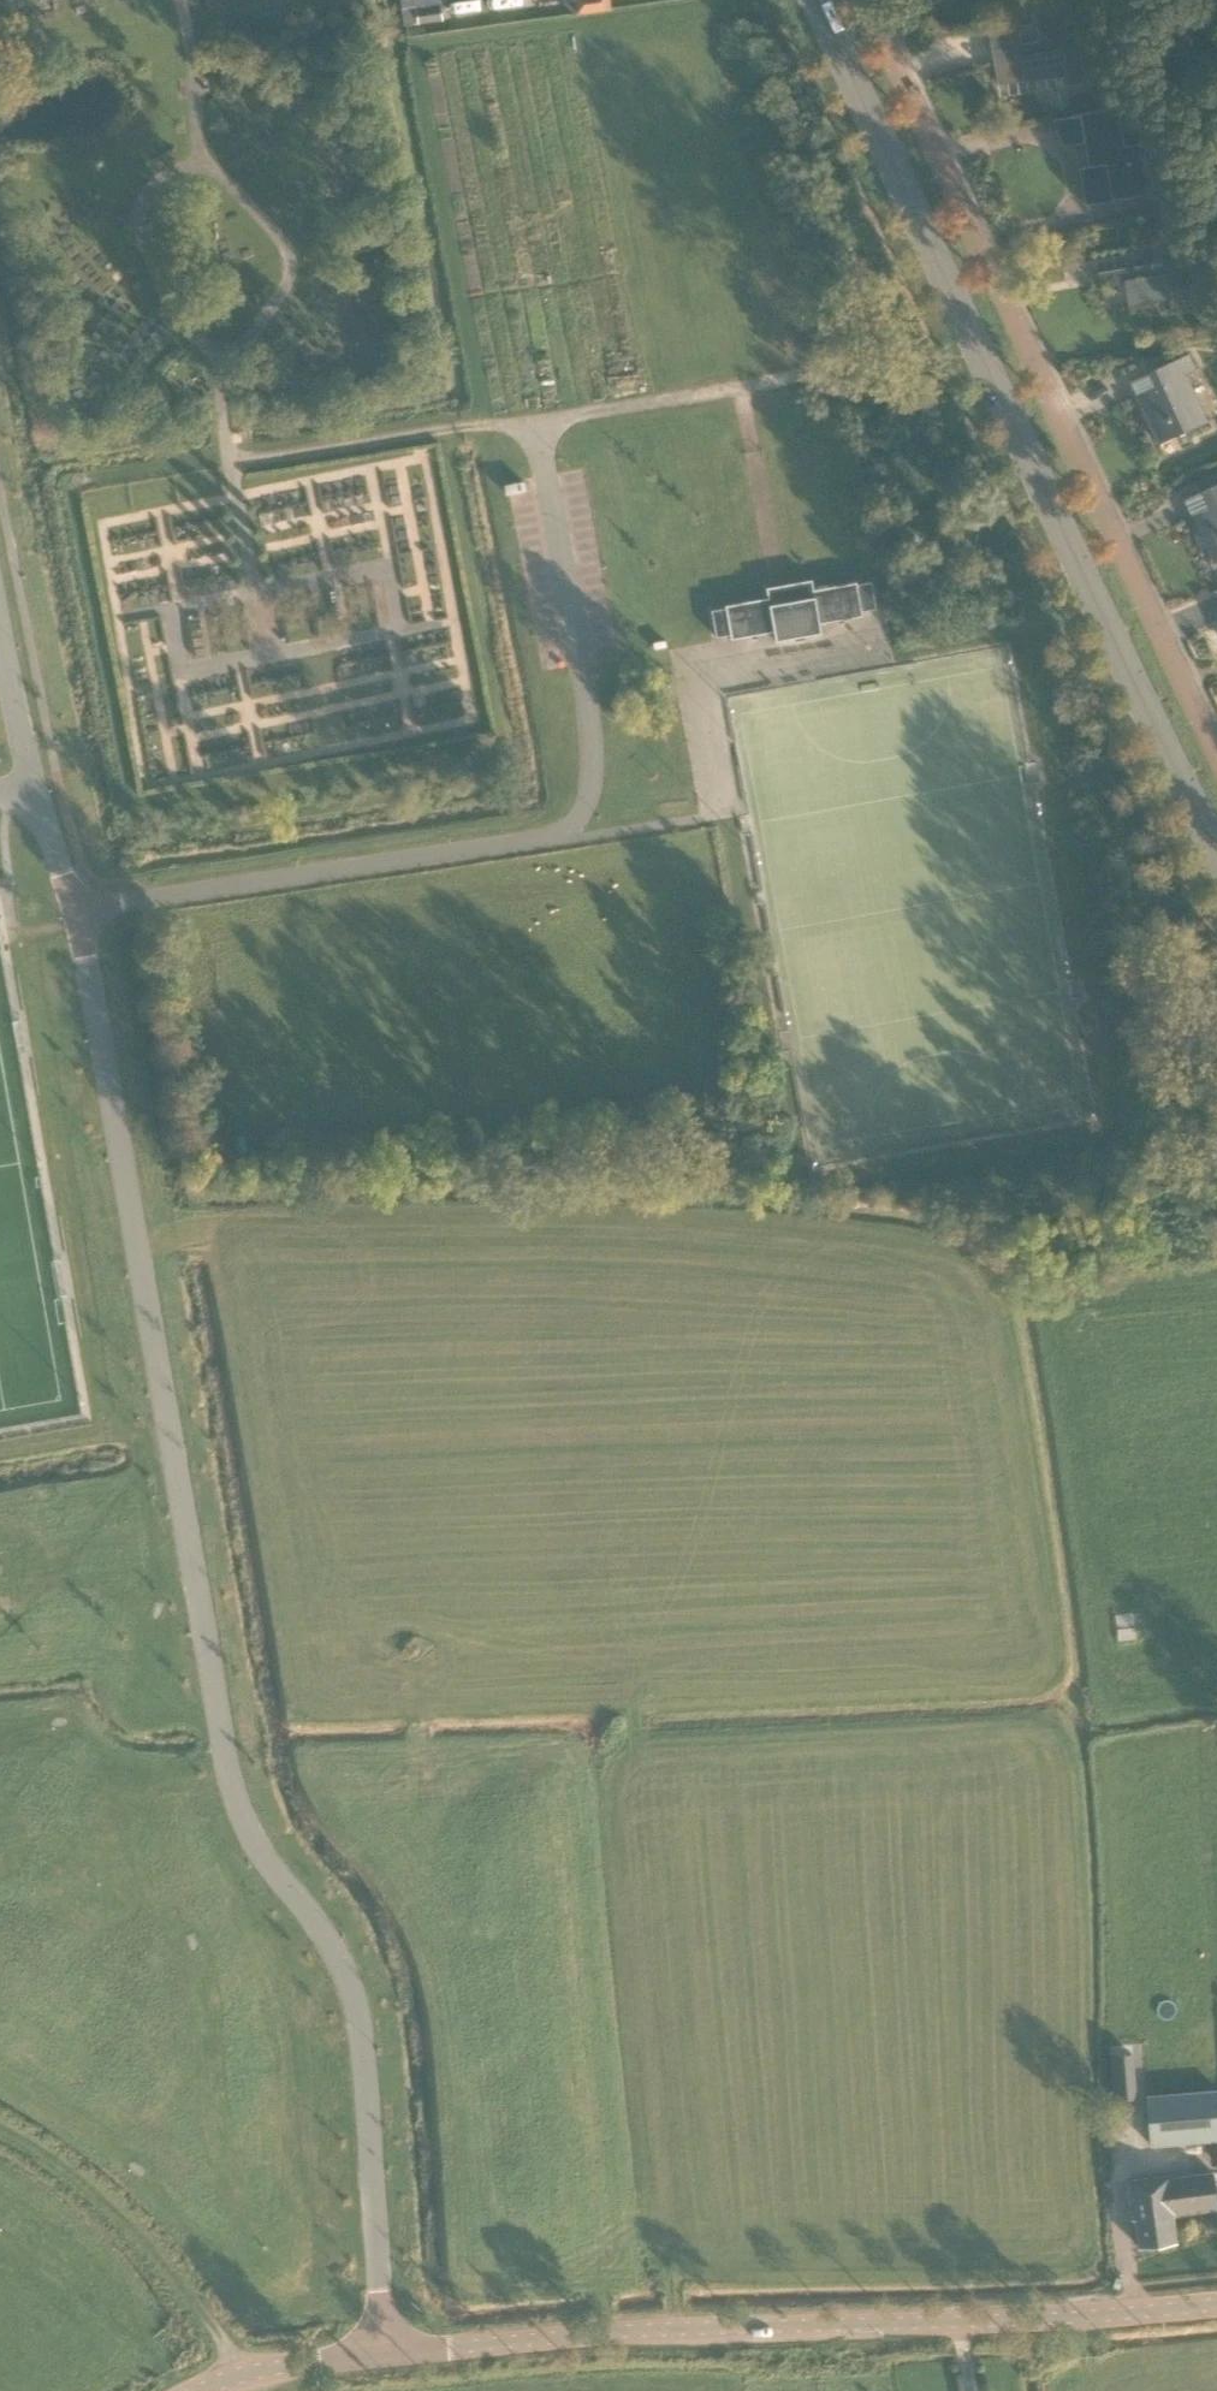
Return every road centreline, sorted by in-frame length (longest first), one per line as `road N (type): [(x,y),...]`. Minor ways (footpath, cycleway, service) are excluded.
road 1 (unclassified): [(0,609),(84,954),(233,1793),(258,1849),(342,1966),(358,2015),(383,2353)]
road 2 (primary): [(1216,851),(813,0)]
road 3 (tertiary): [(383,2353),(594,2334),(1075,2319),(1216,2301)]
road 4 (residential): [(1216,747),(863,0)]
road 5 (track): [(244,2374),(120,2216),(0,2128)]
road 6 (tertiary): [(196,2390),(244,2374),(383,2353)]

